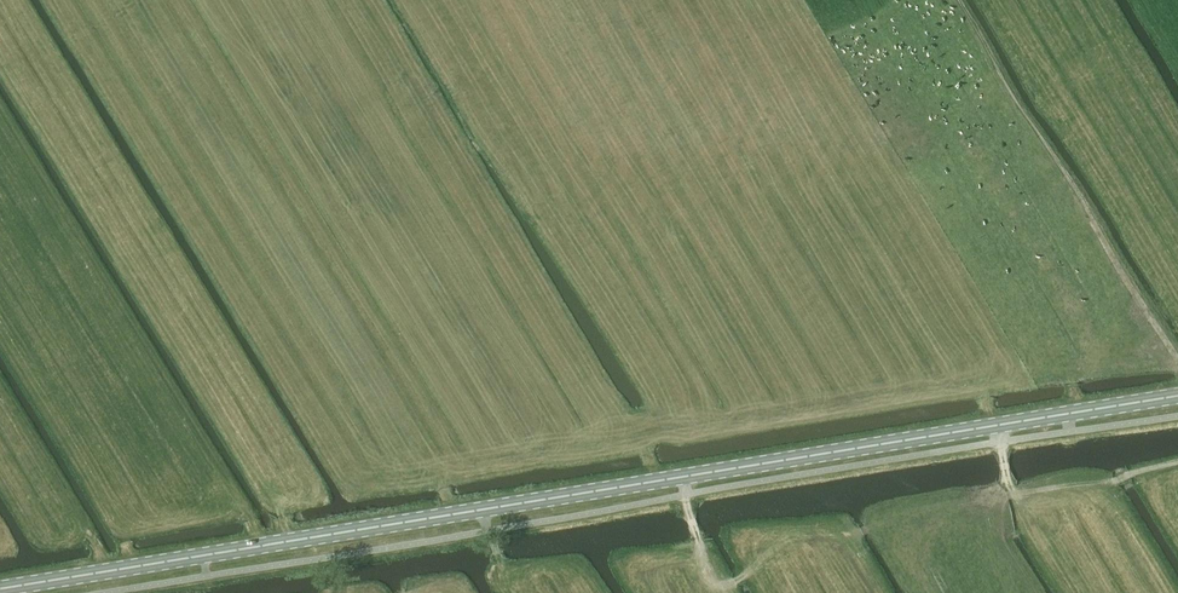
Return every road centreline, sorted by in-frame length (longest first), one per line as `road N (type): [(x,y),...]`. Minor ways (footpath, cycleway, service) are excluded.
road 1 (secondary): [(0,591),(1177,397)]
road 2 (track): [(1177,464),(890,516),(853,537),(782,547),(729,590),(711,580),(683,477)]
road 3 (track): [(1177,368),(1012,98)]
road 4 (track): [(152,384),(251,519),(260,546)]
road 5 (track): [(1094,482),(1159,592)]

